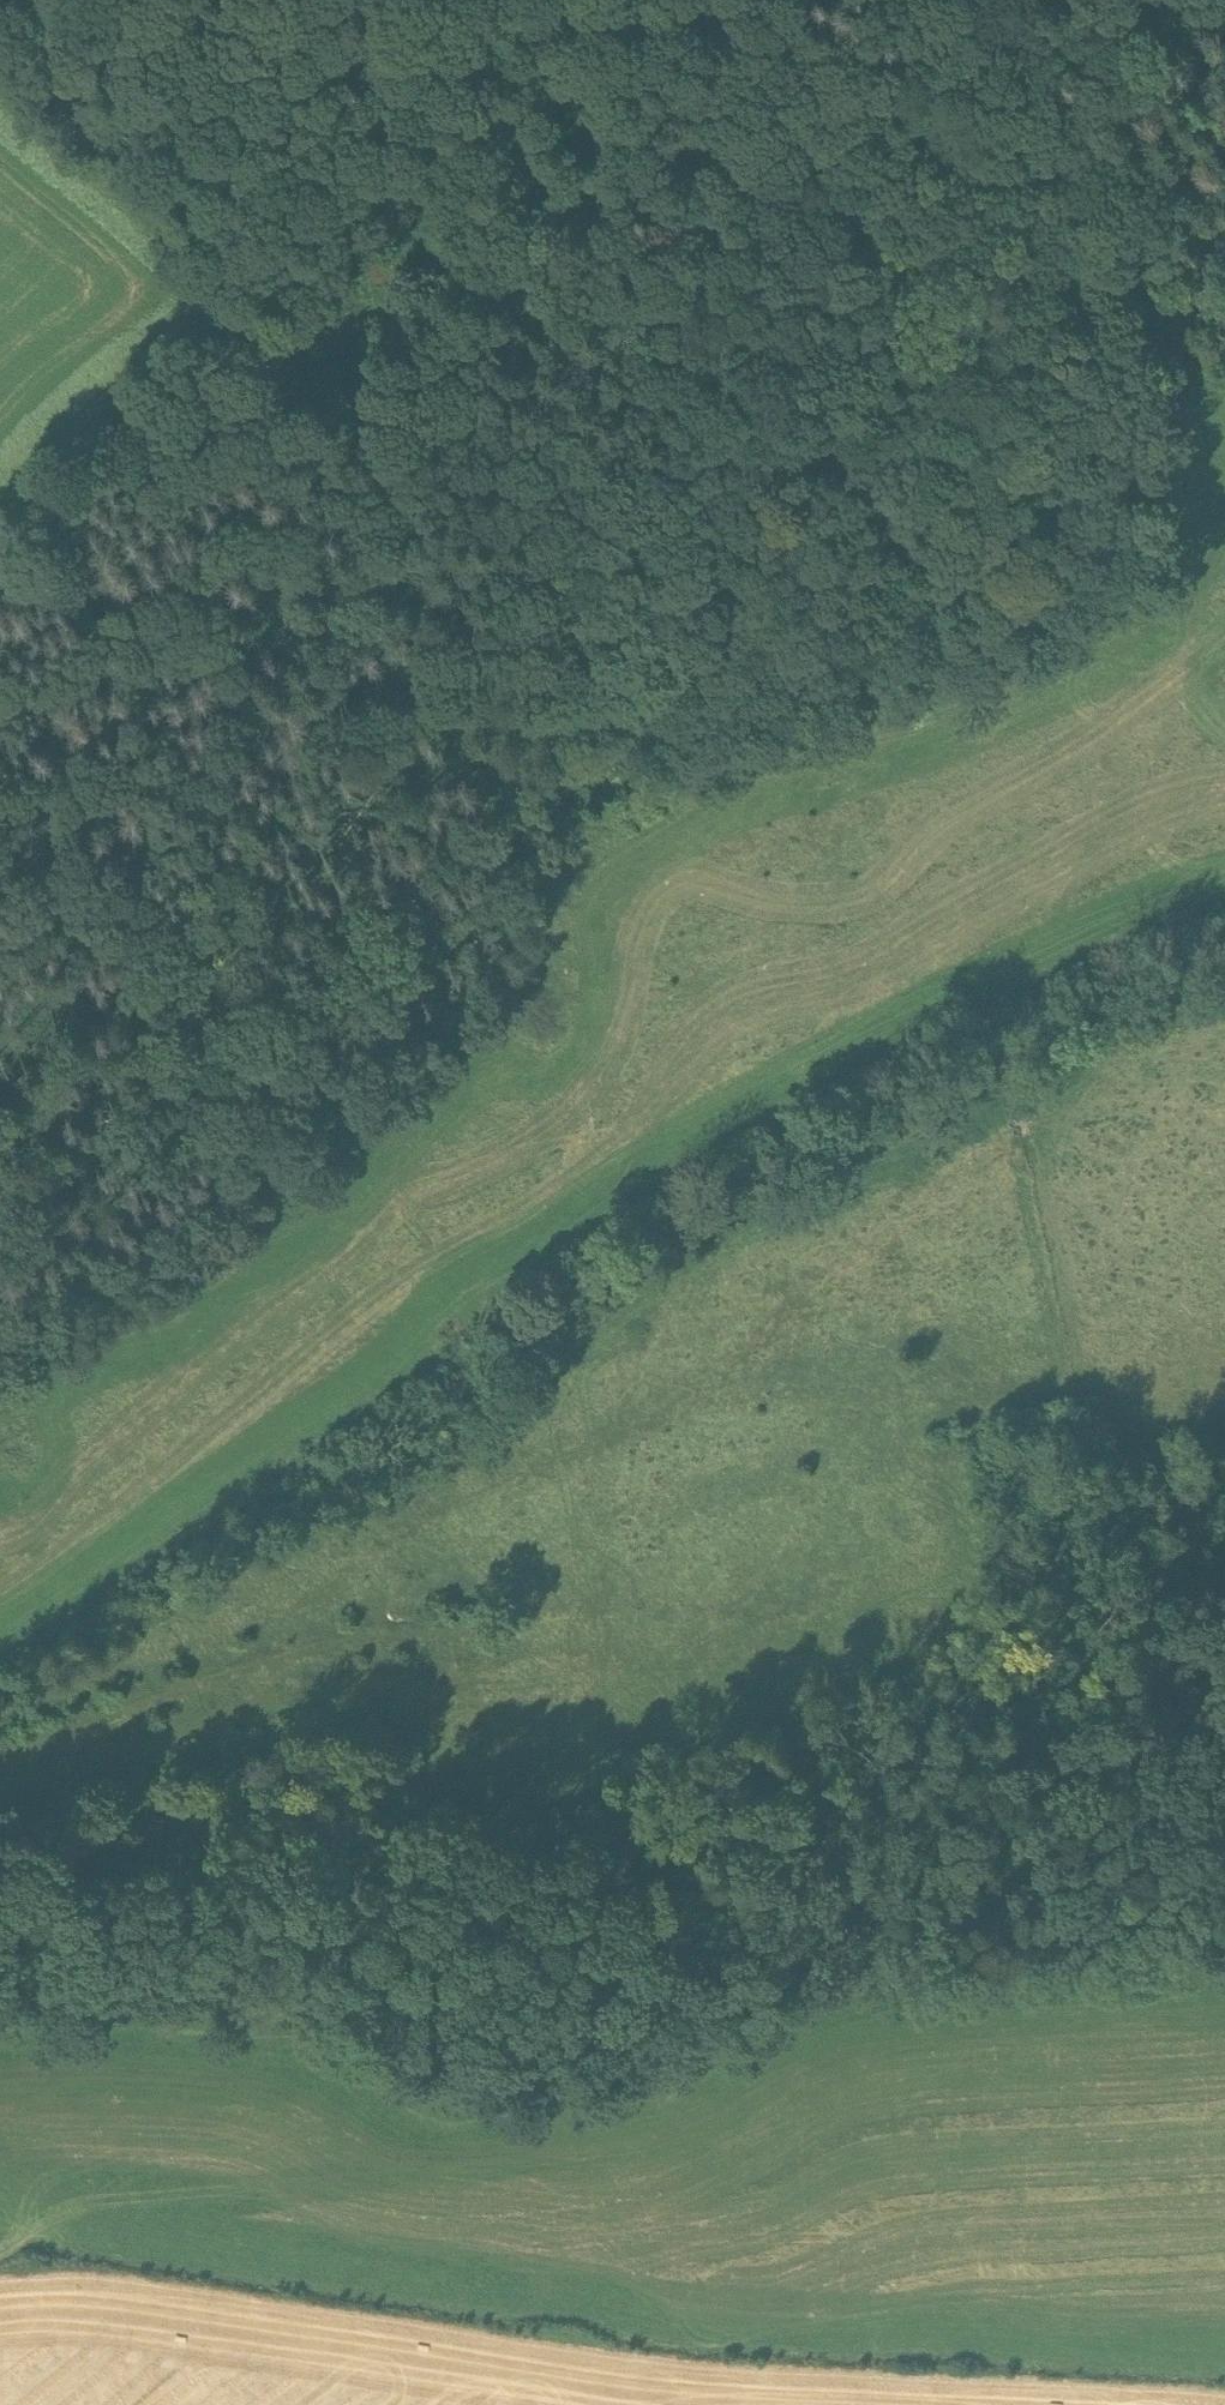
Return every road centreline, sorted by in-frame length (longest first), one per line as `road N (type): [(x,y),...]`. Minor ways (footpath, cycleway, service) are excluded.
road 1 (track): [(0,1676),(245,1512),(413,1432),(565,1298),(723,1190),(990,1054),(1224,953)]
road 2 (track): [(578,0),(332,224),(95,415),(0,518)]

